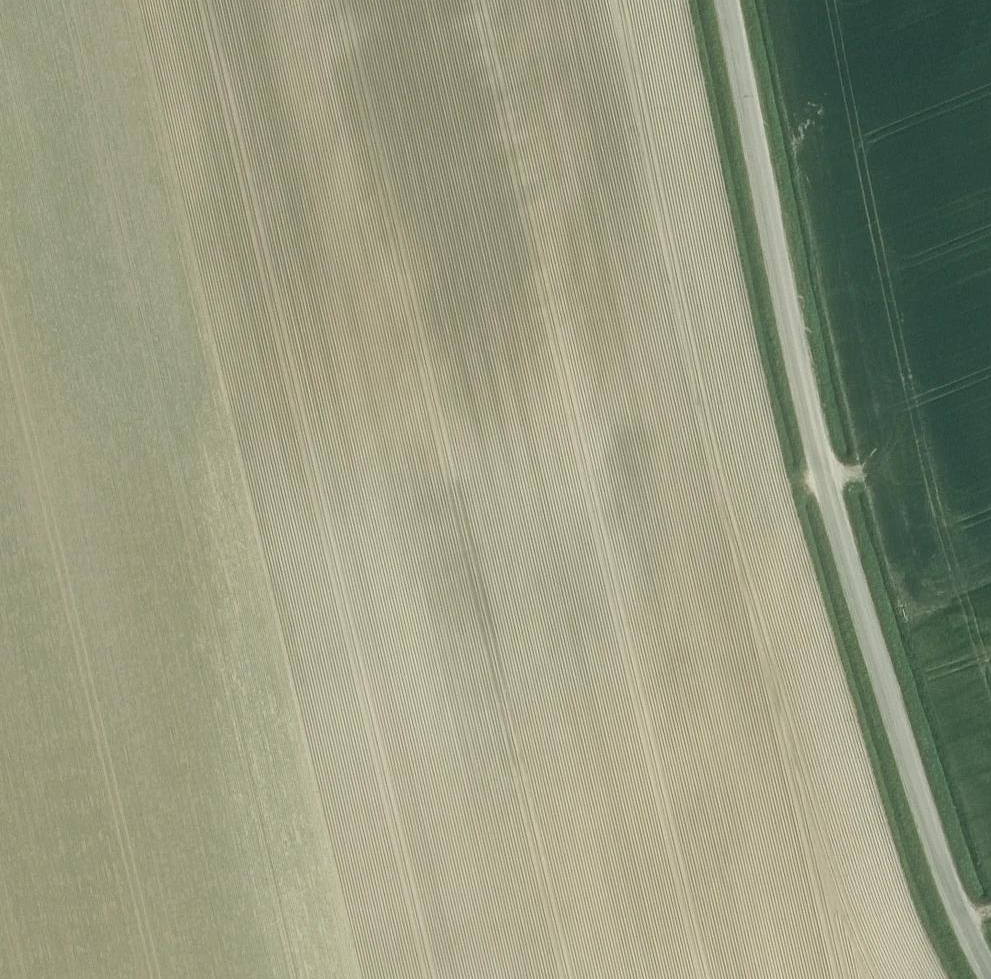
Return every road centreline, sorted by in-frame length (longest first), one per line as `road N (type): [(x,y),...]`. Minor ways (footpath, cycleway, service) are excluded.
road 1 (unclassified): [(990,978),(844,526),(736,0)]

